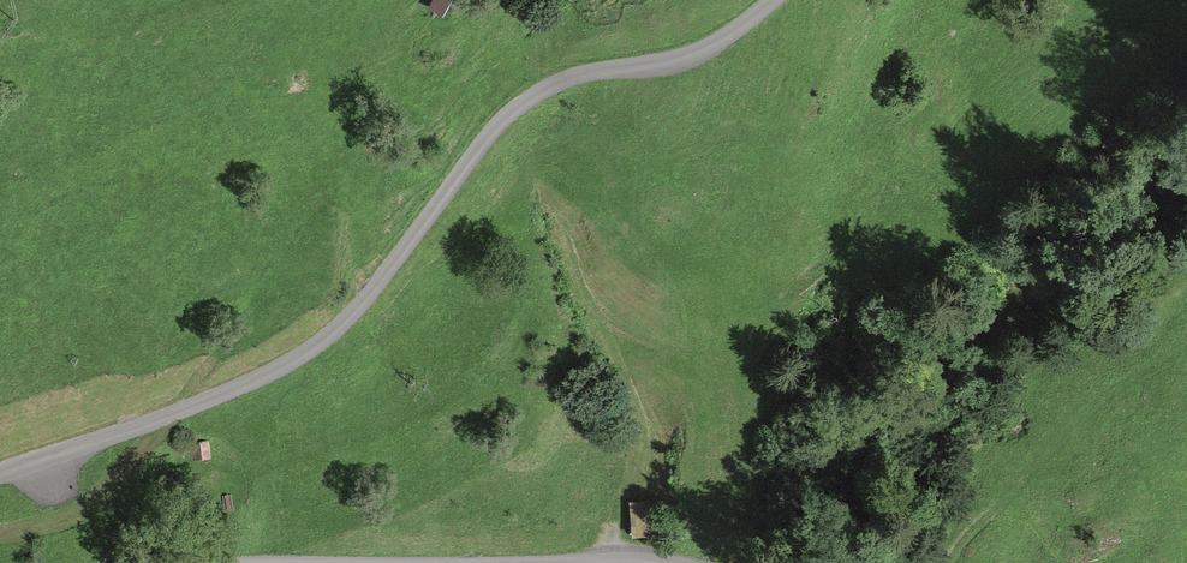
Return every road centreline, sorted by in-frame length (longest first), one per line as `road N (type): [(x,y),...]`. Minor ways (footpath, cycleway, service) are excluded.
road 1 (residential): [(771,0),(704,49),(569,76),(514,108),(353,313),(280,369),(0,474)]

